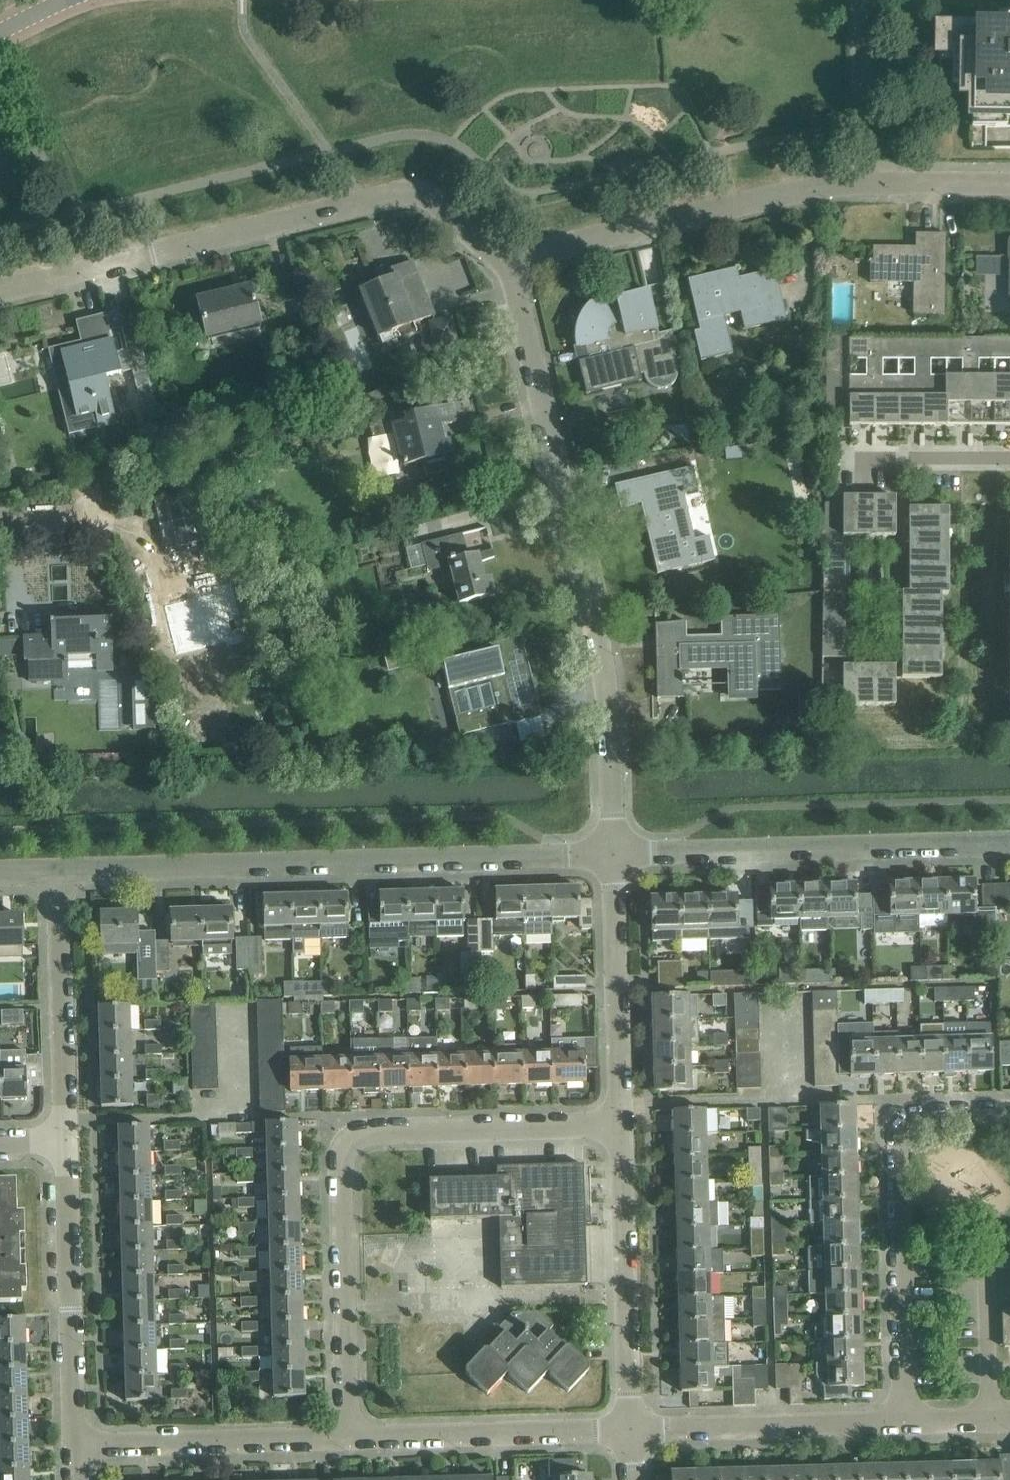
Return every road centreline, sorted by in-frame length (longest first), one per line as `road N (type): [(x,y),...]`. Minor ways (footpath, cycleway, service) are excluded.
road 1 (residential): [(615,856),(617,743),(606,649),(506,263)]
road 2 (residential): [(352,1437),(349,1143),(370,1133),(623,1123)]
road 3 (residential): [(60,870),(615,856)]
road 4 (residential): [(506,263),(432,200),(407,192),(0,288)]
road 5 (residential): [(1009,184),(799,191),(506,263)]
road 6 (residential): [(907,1422),(903,1155),(911,1127),(931,1113),(1009,1111)]
road 7 (residential): [(615,856),(1009,844)]
road 8 (residential): [(623,1123),(633,1430)]
road 9 (unclassified): [(75,1444),(67,1143)]
road 10 (residential): [(352,1437),(633,1430)]
road 11 (residential): [(75,1444),(352,1437)]
road 12 (residential): [(633,1430),(907,1422)]
road 13 (unclassified): [(67,1143),(60,870)]
road 14 (residential): [(615,856),(623,1123)]
road 15 (residential): [(1009,457),(855,457)]

